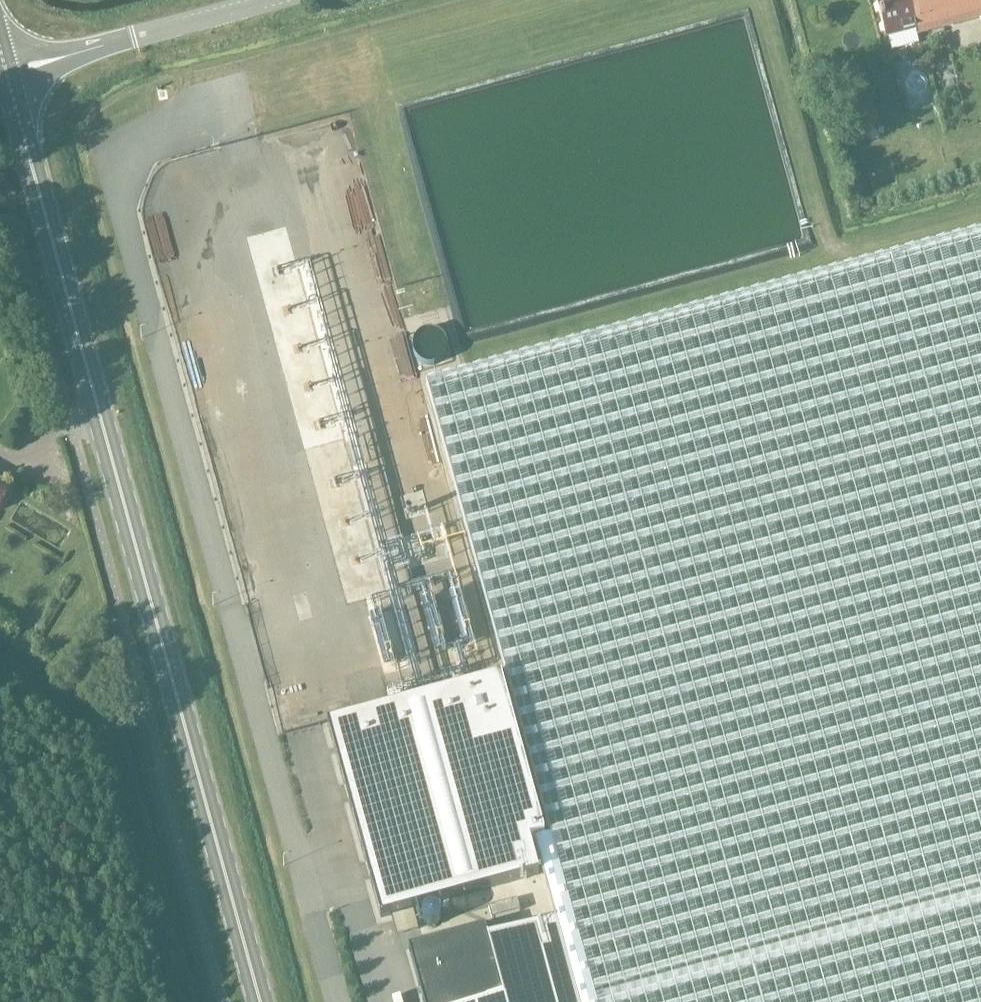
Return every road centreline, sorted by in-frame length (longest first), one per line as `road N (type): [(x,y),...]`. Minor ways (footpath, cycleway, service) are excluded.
road 1 (secondary): [(260,1001),(9,86)]
road 2 (unclassified): [(69,55),(270,0)]

